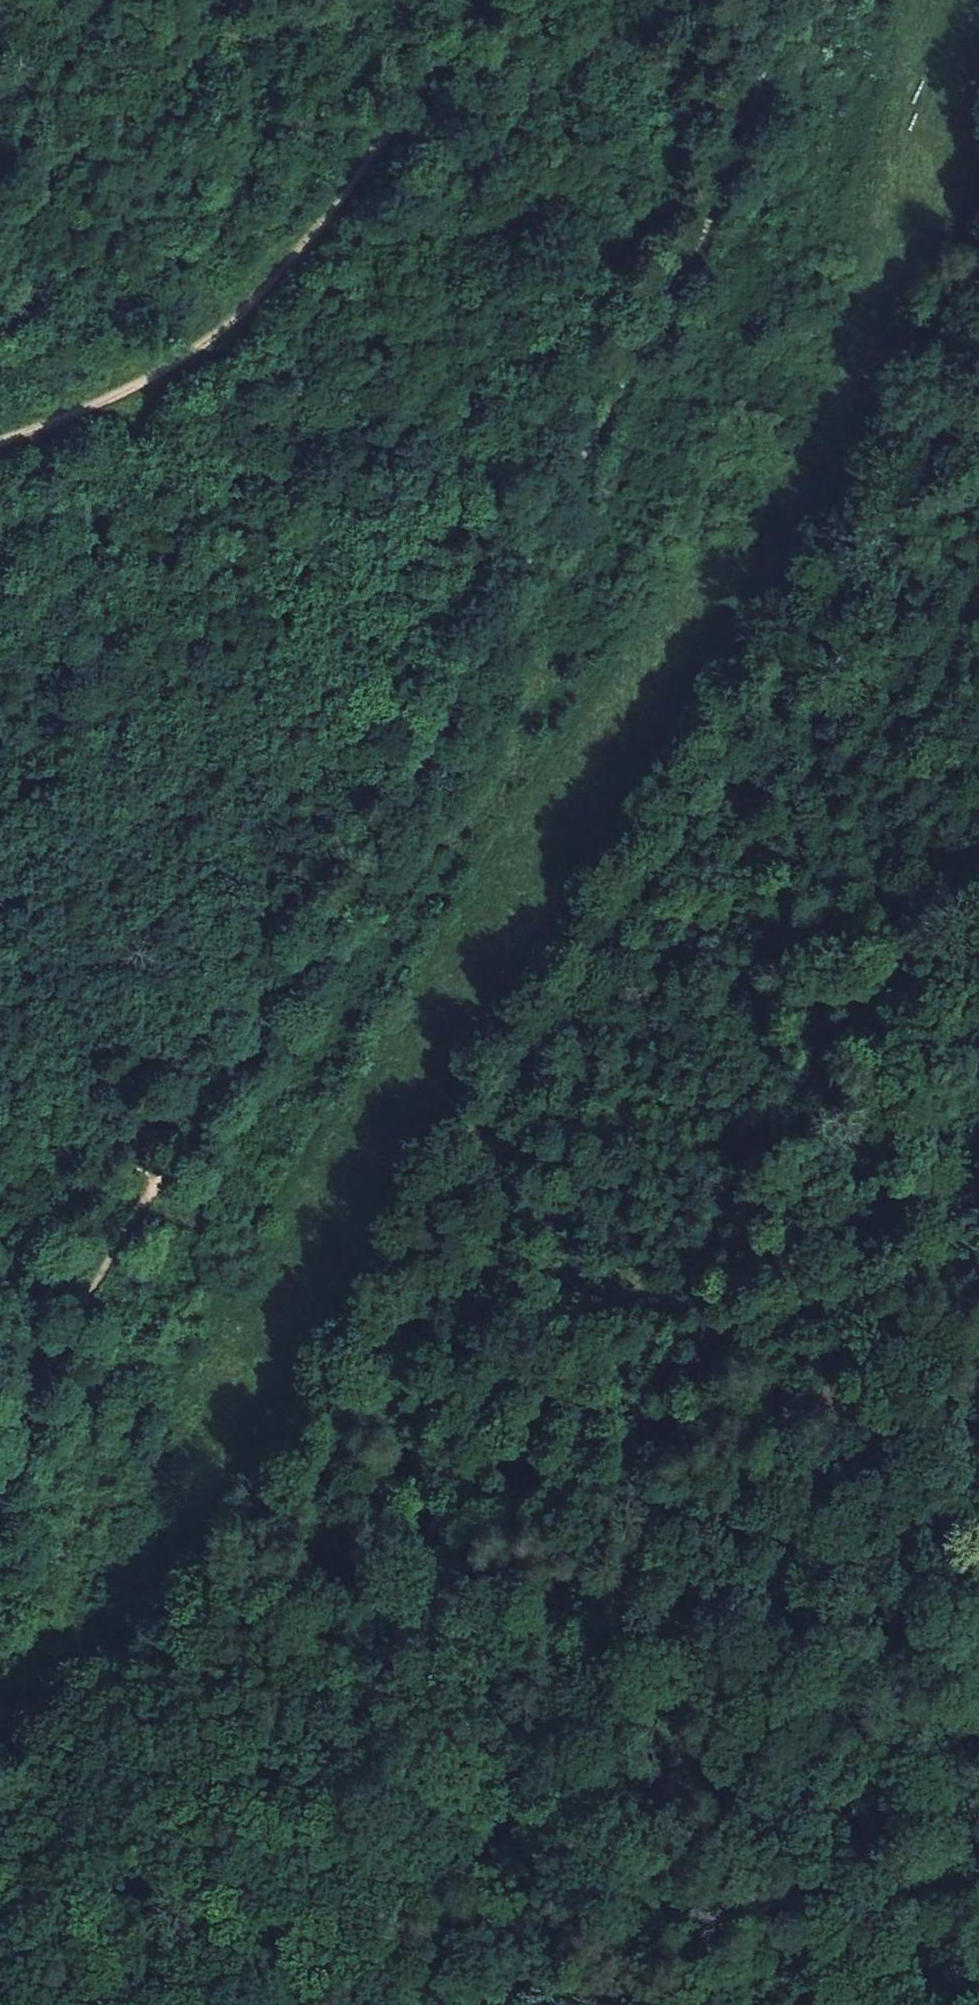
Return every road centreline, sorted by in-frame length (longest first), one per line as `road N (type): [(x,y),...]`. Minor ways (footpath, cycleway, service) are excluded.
road 1 (track): [(108,1275),(534,623),(642,431),(796,25),(799,0)]
road 2 (track): [(0,429),(150,370),(327,223),(488,0)]
road 3 (track): [(0,1472),(108,1275)]

